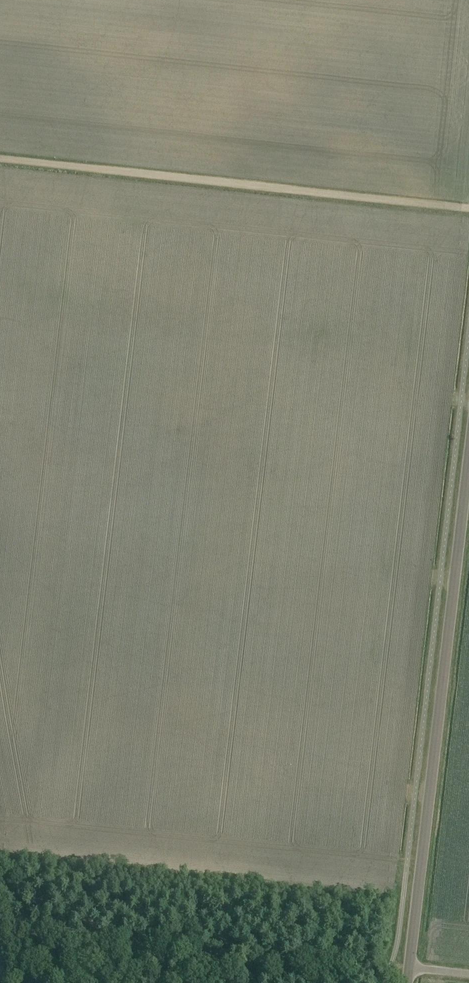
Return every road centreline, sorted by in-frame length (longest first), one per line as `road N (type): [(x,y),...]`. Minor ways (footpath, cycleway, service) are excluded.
road 1 (tertiary): [(410,969),(468,455)]
road 2 (track): [(0,159),(468,209)]

